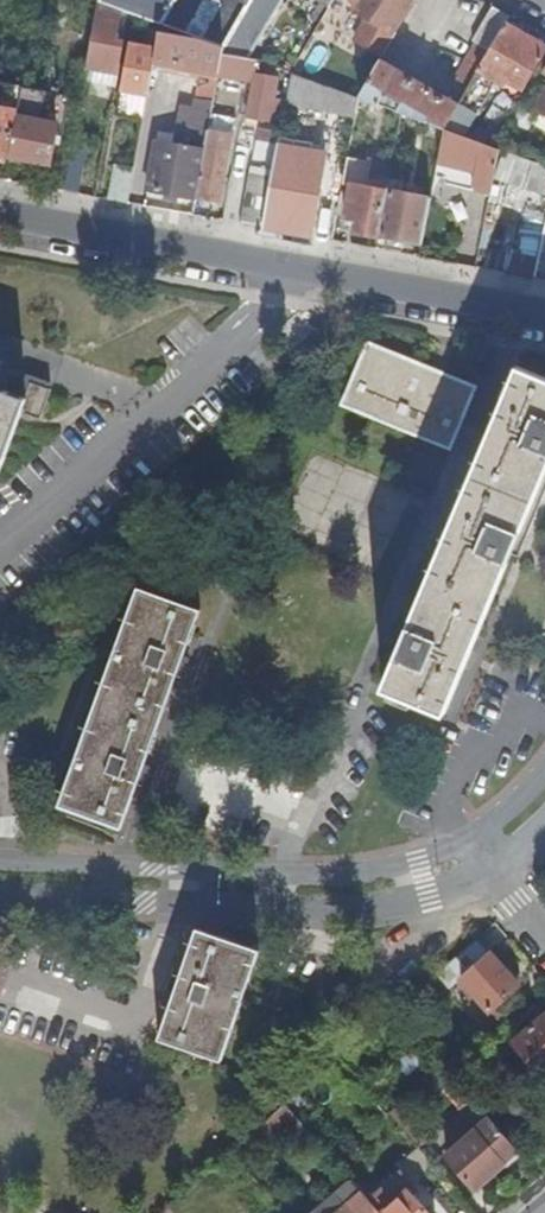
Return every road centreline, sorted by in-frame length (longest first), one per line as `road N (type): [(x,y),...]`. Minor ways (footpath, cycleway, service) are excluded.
road 1 (residential): [(0,217),(544,320)]
road 2 (residential): [(214,893),(368,907),(428,899),(493,868)]
road 3 (residential): [(471,840),(365,874),(287,876),(214,893)]
road 4 (residential): [(0,878),(214,893)]

